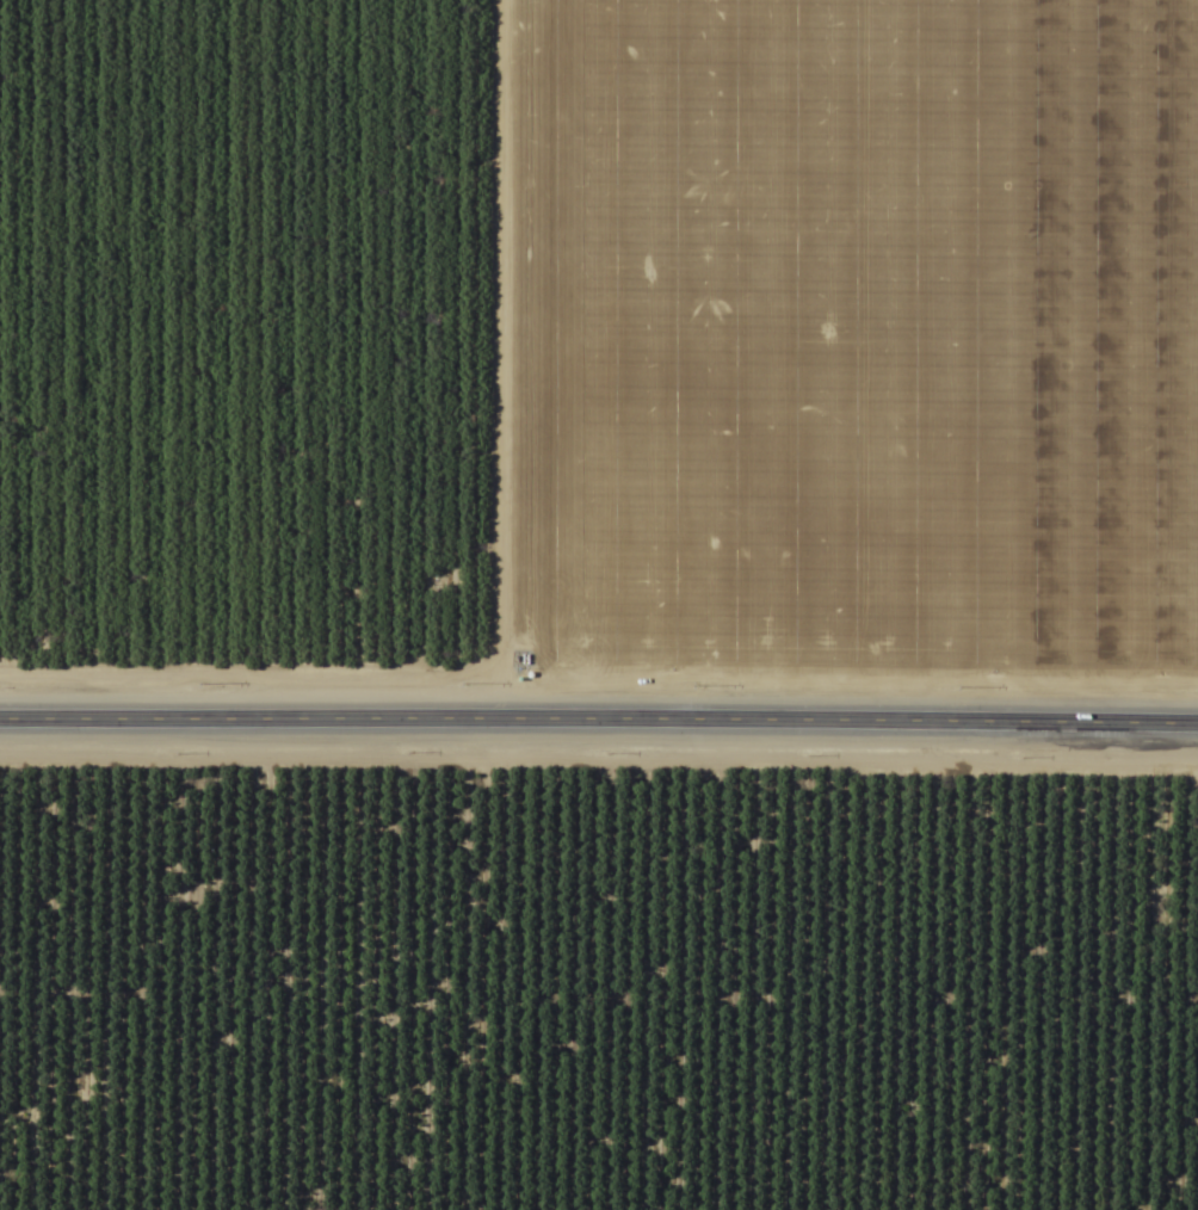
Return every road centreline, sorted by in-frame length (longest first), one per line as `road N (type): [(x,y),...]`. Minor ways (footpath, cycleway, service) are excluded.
road 1 (trunk): [(1197,726),(0,720)]

